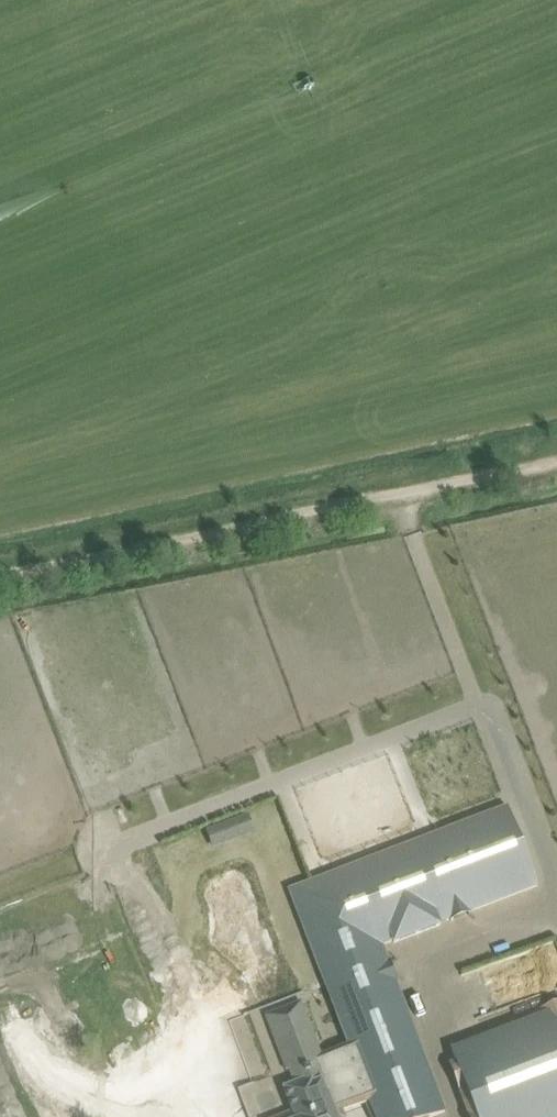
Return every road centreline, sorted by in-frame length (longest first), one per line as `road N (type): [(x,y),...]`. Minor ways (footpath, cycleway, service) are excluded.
road 1 (track): [(0,581),(556,467)]
road 2 (unclassified): [(241,1116),(185,961)]

